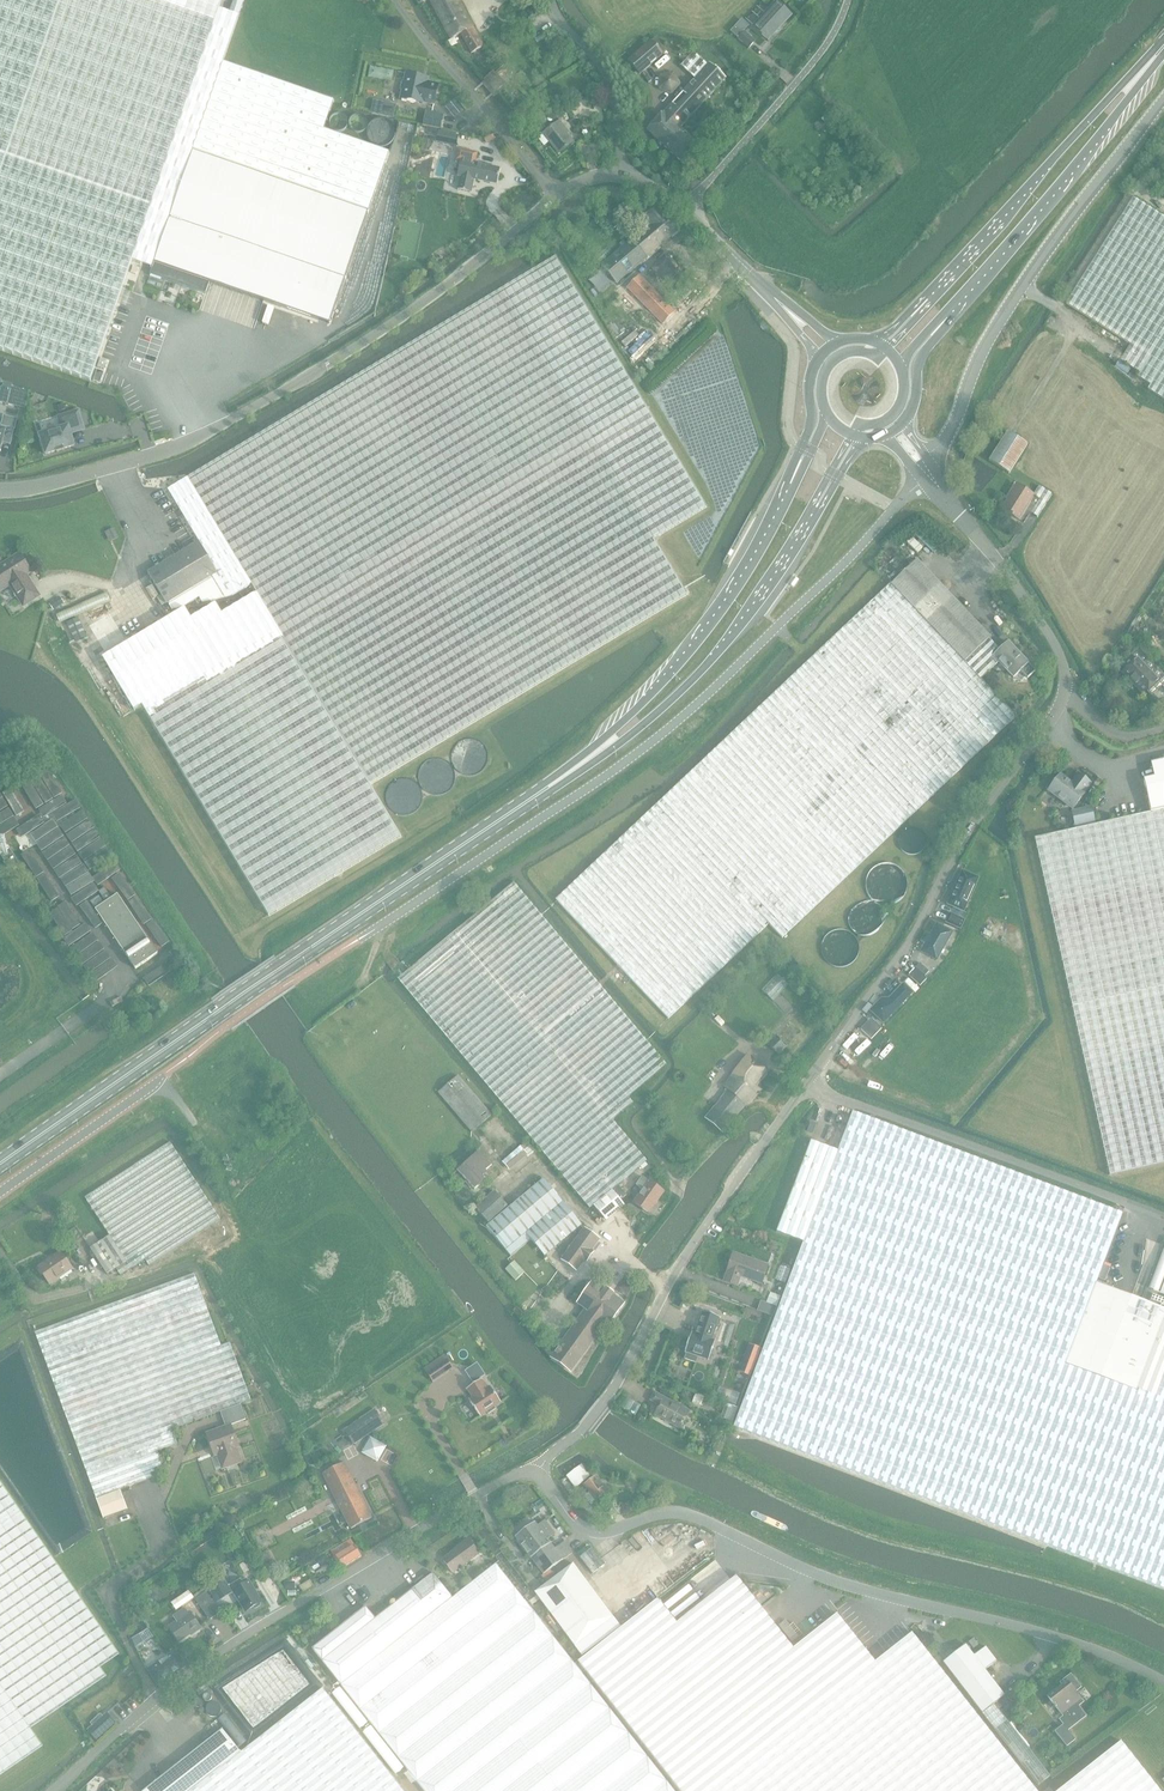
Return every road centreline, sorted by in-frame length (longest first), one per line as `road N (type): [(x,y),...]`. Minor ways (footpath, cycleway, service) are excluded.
road 1 (unclassified): [(926,471),(713,692),(647,746),(358,939)]
road 2 (unclassified): [(926,471),(1042,625),(1067,694),(961,844),(900,957),(808,1082)]
road 3 (unclassified): [(534,1474),(577,1527),(602,1533),(678,1517),(884,1599),(1096,1651),(1163,1685)]
road 4 (primary): [(0,1164),(565,775)]
road 5 (tertiary): [(556,196),(367,341),(202,436),(111,466),(0,488)]
road 6 (unclassified): [(534,1474),(519,1473),(474,1497),(278,1614),(186,1678),(57,1790)]
road 7 (unclassified): [(808,1082),(666,1284),(605,1403),(534,1474)]
road 8 (unclassified): [(1163,96),(992,334),(926,471)]
road 9 (primary): [(565,775),(650,720),(696,676),(775,579),(835,474)]
road 10 (primary): [(807,449),(752,557),(691,645),(565,775)]
road 11 (unclassified): [(808,1082),(1163,1215)]
road 12 (primary): [(1163,44),(916,311)]
road 13 (primary): [(938,327),(1077,169),(1163,53)]
road 14 (unclassified): [(686,210),(817,56),(849,0)]
road 15 (unclassified): [(556,196),(408,0)]
road 16 (unclassified): [(0,1195),(161,1076)]
road 17 (unclassified): [(620,175),(606,75),(551,0)]
road 18 (tertiary): [(791,314),(686,210)]

